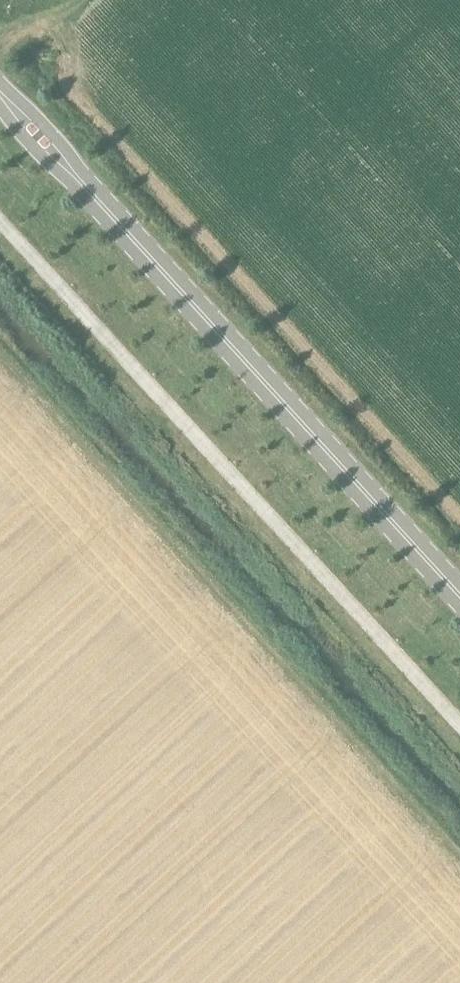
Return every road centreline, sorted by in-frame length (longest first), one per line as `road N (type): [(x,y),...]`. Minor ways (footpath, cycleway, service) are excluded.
road 1 (tertiary): [(85,190),(459,597)]
road 2 (tertiary): [(85,190),(66,151),(36,119),(1,99)]
road 3 (tertiary): [(1,99),(50,168),(85,190)]

